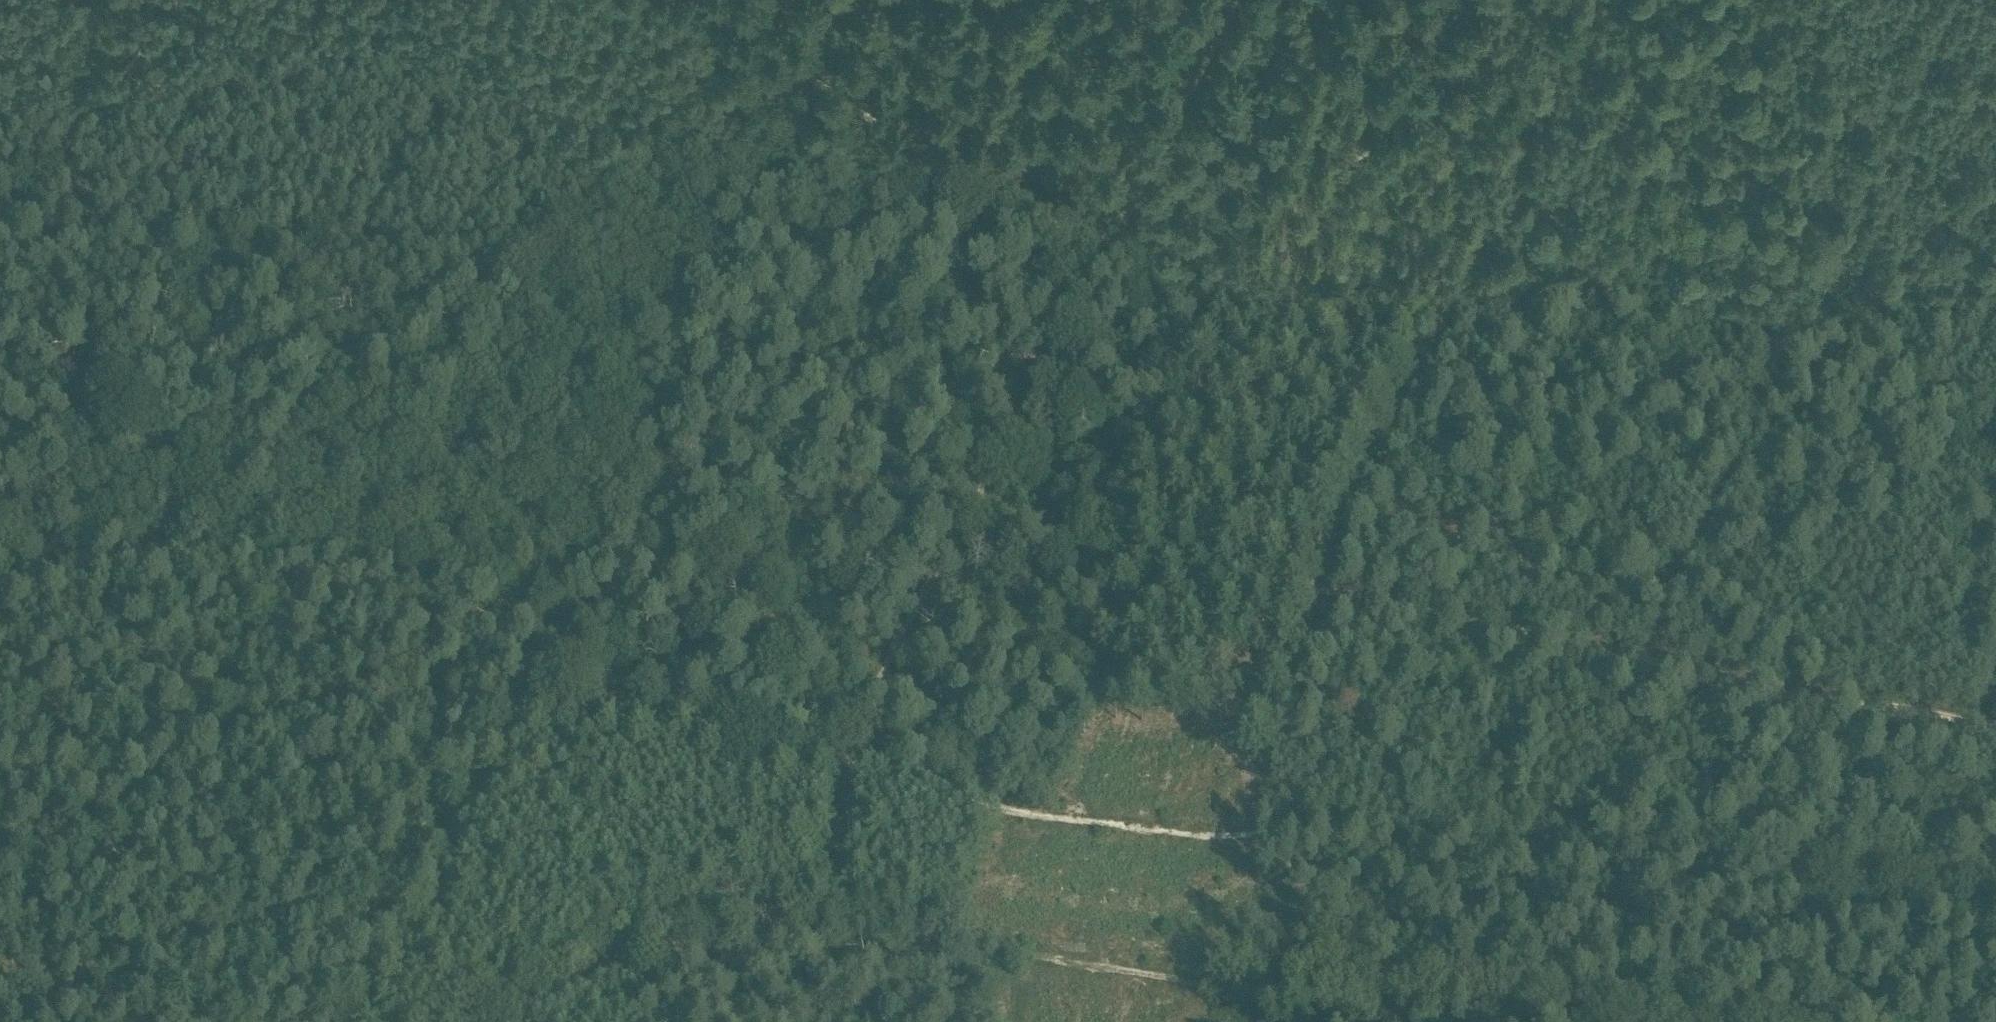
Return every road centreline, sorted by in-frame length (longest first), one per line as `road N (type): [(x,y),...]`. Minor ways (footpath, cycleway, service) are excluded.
road 1 (track): [(502,1021),(582,978),(727,934),(999,948),(1065,960)]
road 2 (track): [(694,17),(1099,260)]
road 3 (track): [(814,935),(833,791),(982,508)]
road 4 (track): [(1359,592),(982,508)]
road 5 (track): [(1359,592),(1690,664)]
road 6 (track): [(1690,664),(1995,727)]
road 7 (track): [(1099,260),(1238,7)]
road 8 (track): [(982,508),(1099,260)]

